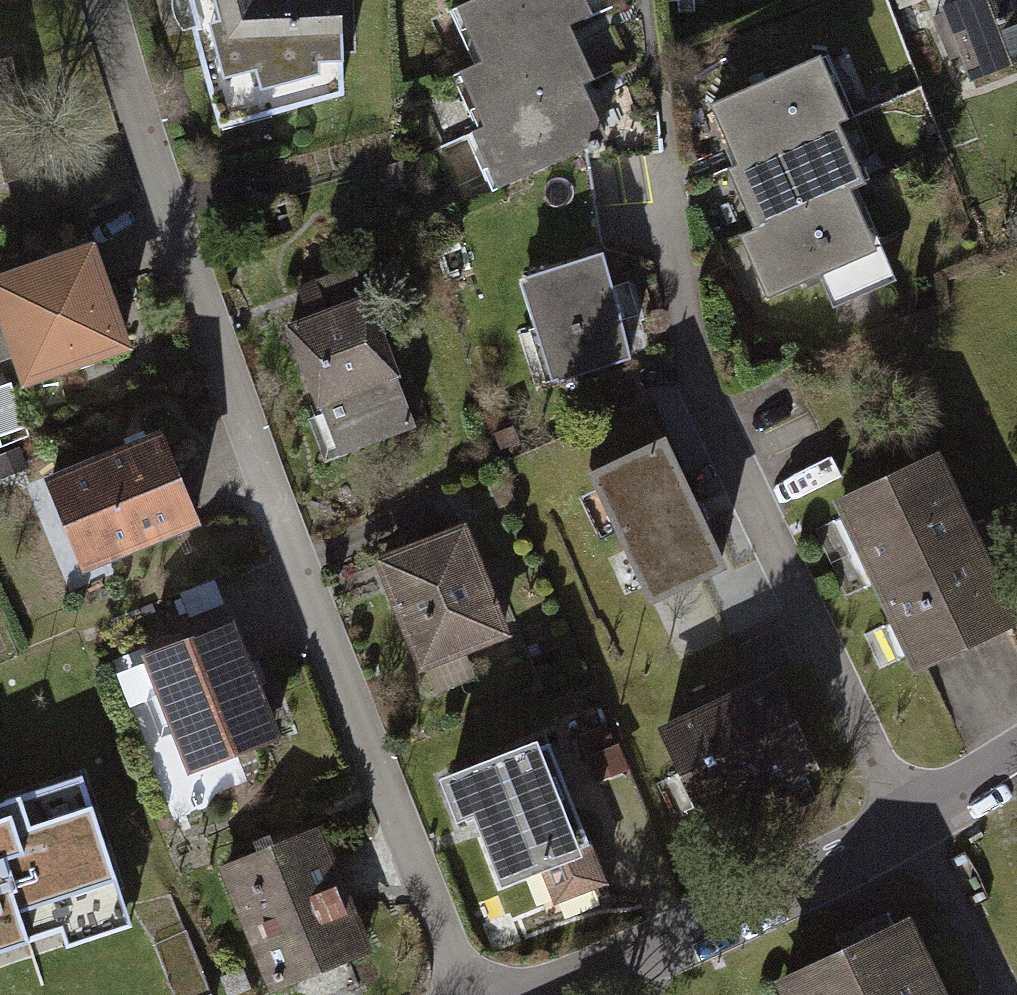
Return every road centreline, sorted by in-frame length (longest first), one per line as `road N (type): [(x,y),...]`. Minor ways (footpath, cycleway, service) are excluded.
road 1 (residential): [(106,0),(258,459),(468,994)]
road 2 (residential): [(533,994),(910,829),(1016,761)]

